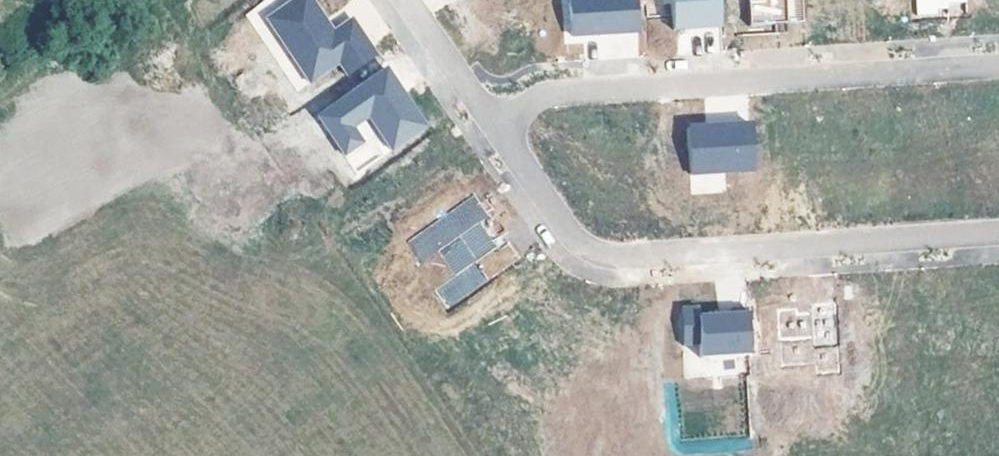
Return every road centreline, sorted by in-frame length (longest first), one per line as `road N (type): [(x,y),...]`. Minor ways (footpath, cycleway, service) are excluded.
road 1 (residential): [(494,123),(573,236),(616,256),(998,233)]
road 2 (residential): [(998,67),(566,93),(494,123)]
road 3 (residential): [(408,0),(494,123)]

